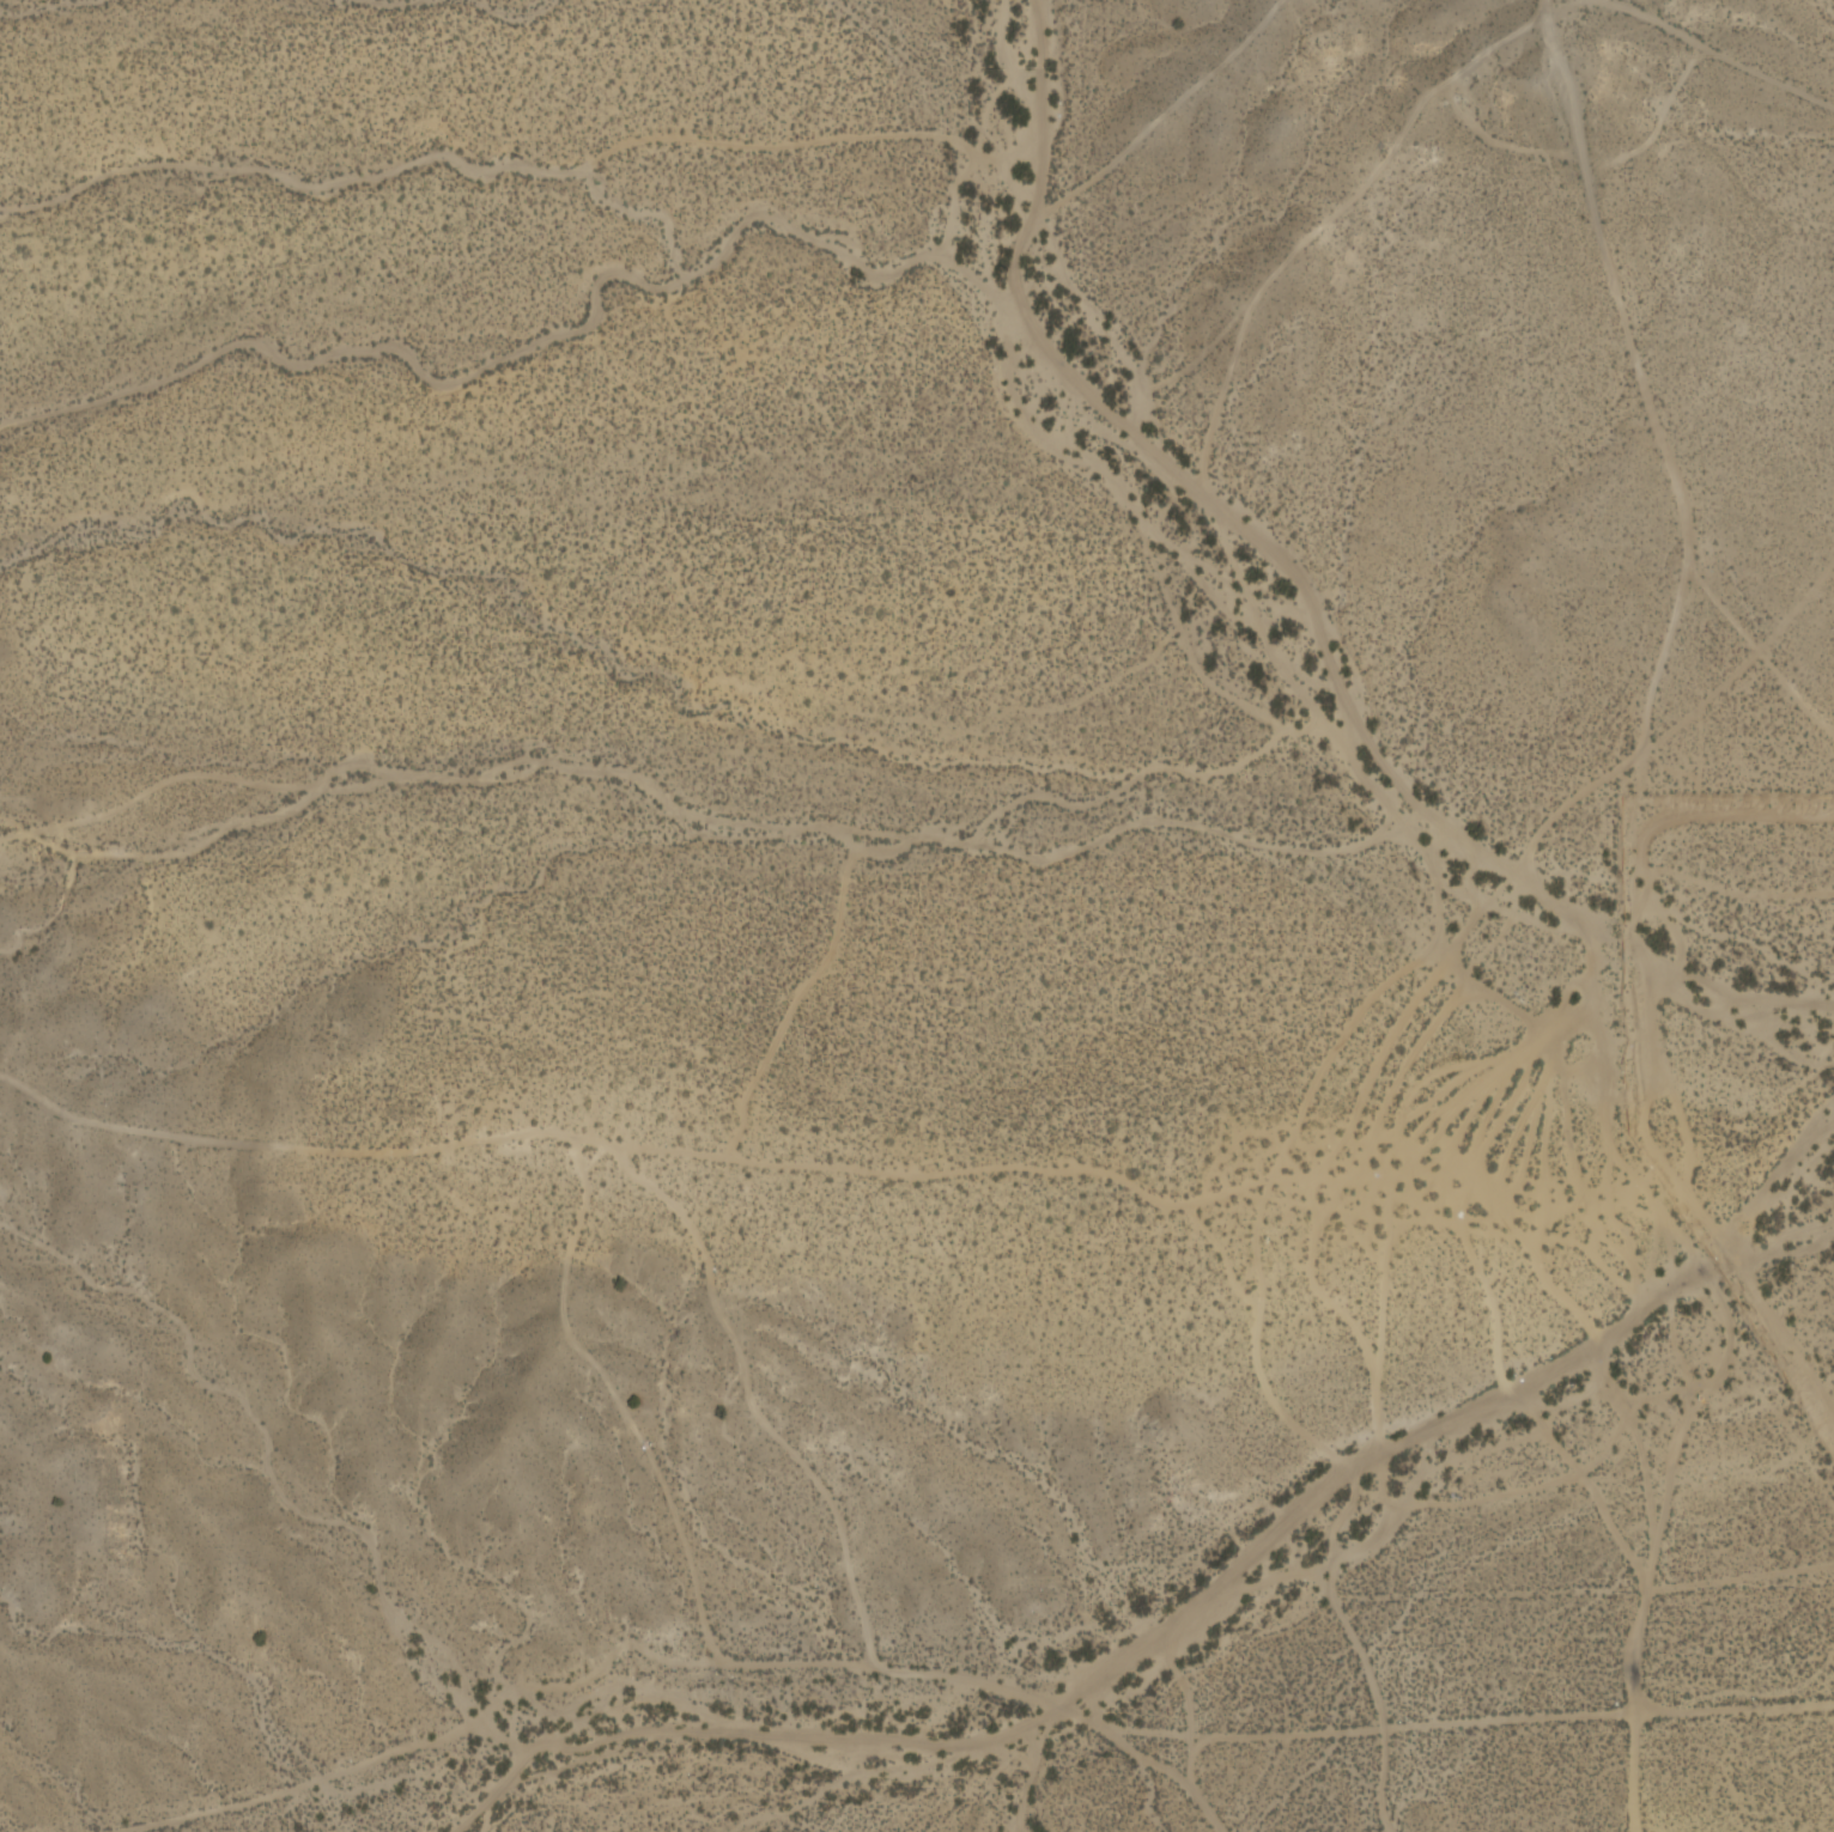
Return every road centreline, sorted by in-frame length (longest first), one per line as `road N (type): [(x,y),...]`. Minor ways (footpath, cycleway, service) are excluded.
road 1 (track): [(1641,1831),(1644,1666),(1670,1566),(1615,1343)]

